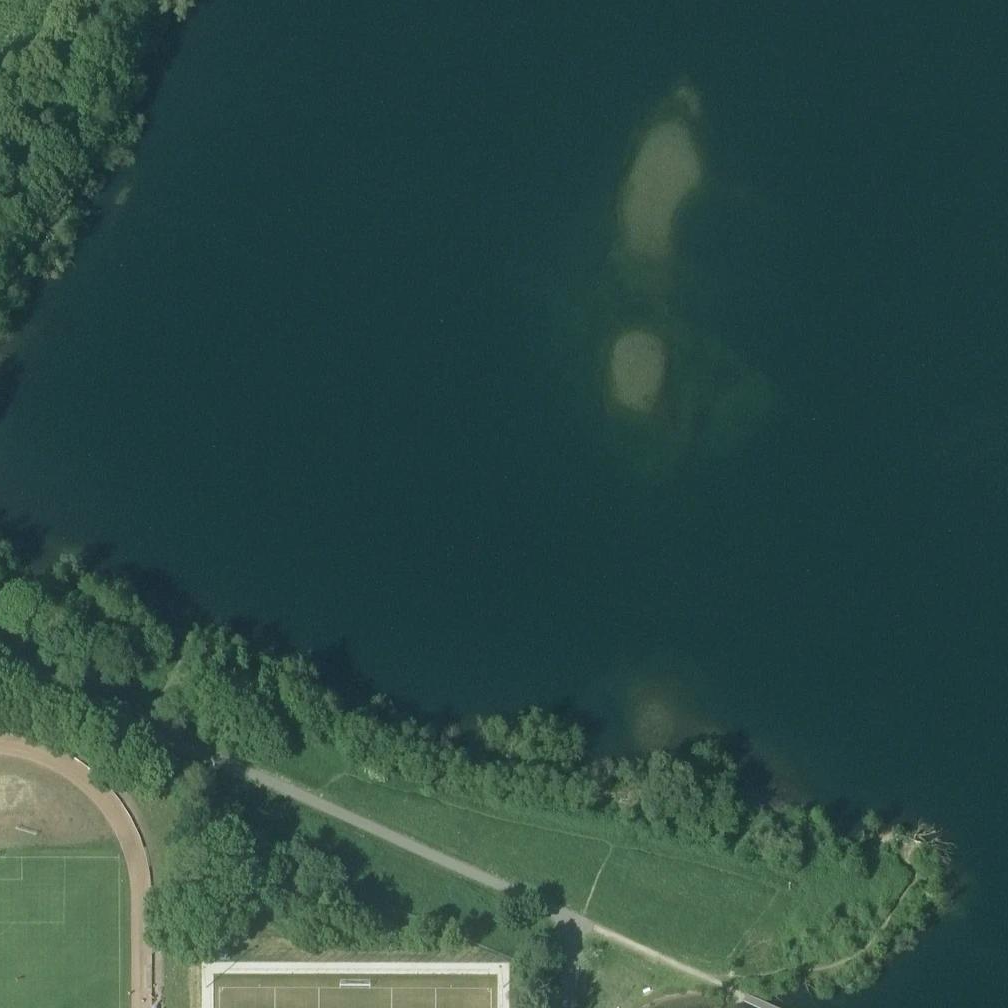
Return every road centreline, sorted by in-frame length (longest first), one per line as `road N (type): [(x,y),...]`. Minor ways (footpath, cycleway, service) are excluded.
road 1 (track): [(65,0),(0,137)]

